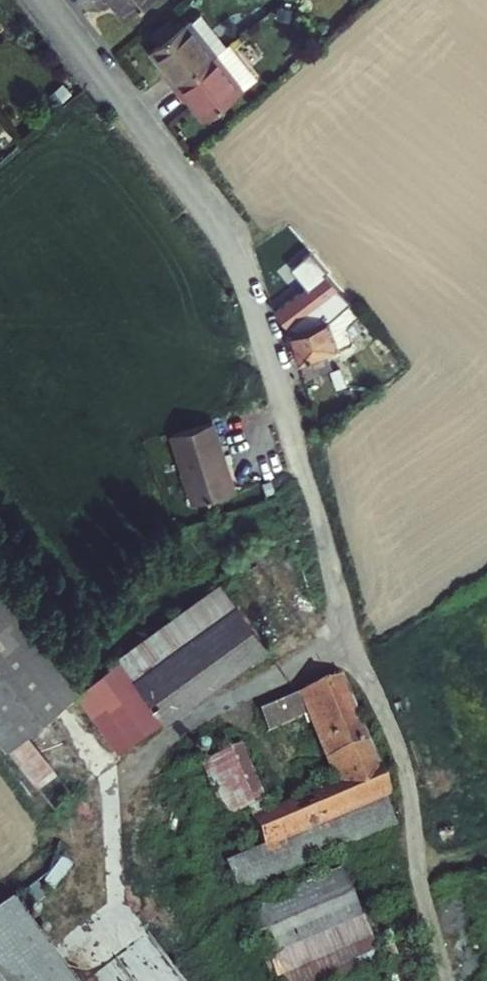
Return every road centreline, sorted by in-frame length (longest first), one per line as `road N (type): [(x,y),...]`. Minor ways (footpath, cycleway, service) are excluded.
road 1 (unclassified): [(442,966),(416,811),(251,299),(206,210)]
road 2 (residential): [(206,210),(44,0)]

